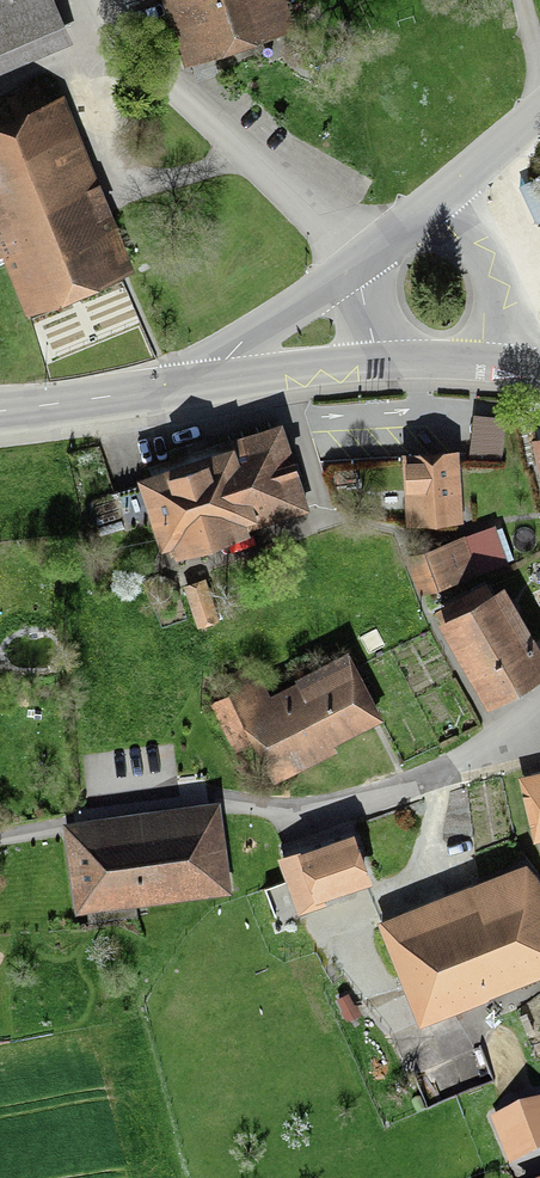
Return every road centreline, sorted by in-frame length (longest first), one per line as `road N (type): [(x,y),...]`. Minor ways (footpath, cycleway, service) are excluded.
road 1 (tertiary): [(539,112),(446,200),(354,267)]
road 2 (secondary): [(0,410),(211,379)]
road 3 (tertiary): [(354,267),(216,359),(211,379)]
road 4 (secondary): [(211,379),(381,362)]
road 5 (secondary): [(381,362),(539,368)]

